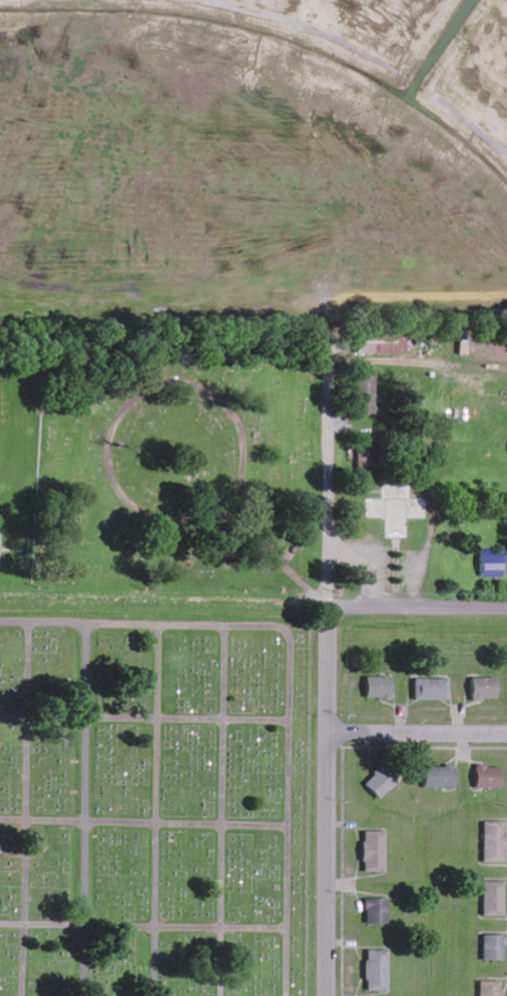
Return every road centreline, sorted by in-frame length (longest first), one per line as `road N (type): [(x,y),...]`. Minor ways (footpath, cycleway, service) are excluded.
road 1 (residential): [(325,995),(334,335)]
road 2 (residential): [(84,995),(87,670)]
road 3 (residential): [(506,734),(326,737)]
road 4 (residential): [(506,609),(327,609)]

